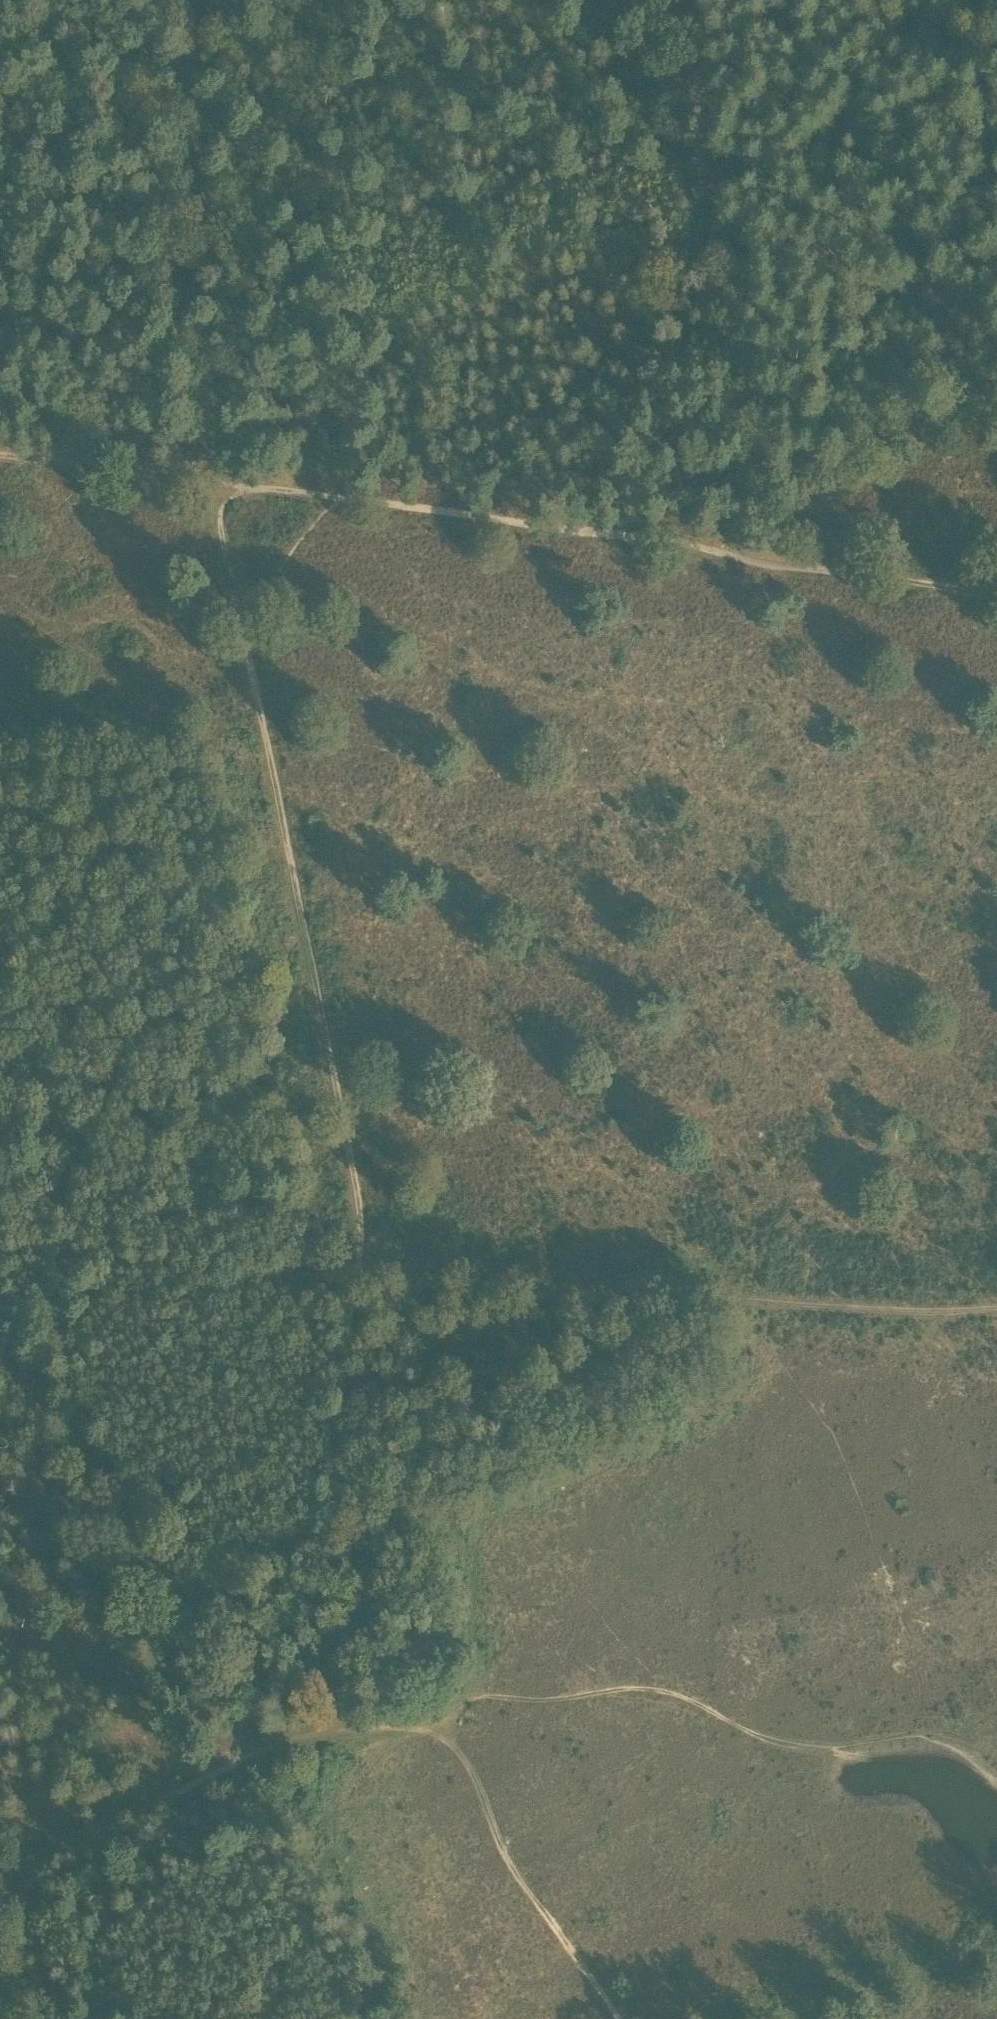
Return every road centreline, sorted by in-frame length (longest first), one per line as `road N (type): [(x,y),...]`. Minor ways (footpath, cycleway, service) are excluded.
road 1 (track): [(369,1268),(216,472)]
road 2 (track): [(996,585),(216,472)]
road 3 (track): [(216,472),(176,0)]
road 4 (track): [(362,1688),(347,1271)]
road 5 (track): [(0,1856),(362,1688)]
road 6 (track): [(0,1269),(347,1271)]
road 7 (track): [(216,472),(0,446)]

